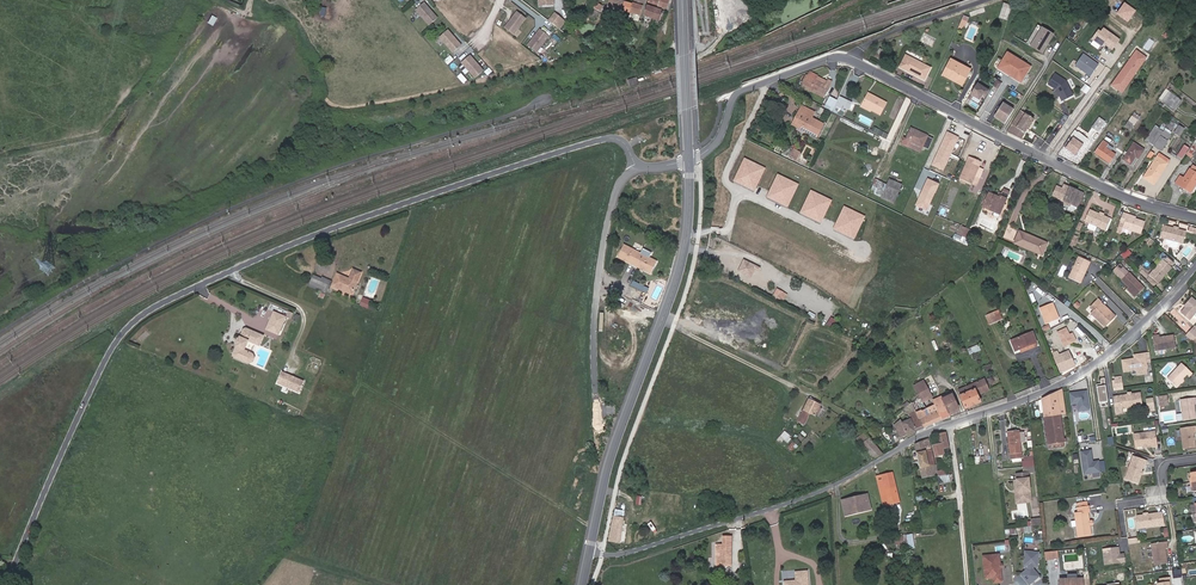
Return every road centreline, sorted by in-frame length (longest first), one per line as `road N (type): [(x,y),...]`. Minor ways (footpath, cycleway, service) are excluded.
road 1 (residential): [(5,584),(108,356),(146,312),(307,238),(601,139),(623,142),(635,170)]
road 2 (residential): [(689,161),(714,145),(738,93),(838,58),(1143,207),(1195,219)]
road 3 (track): [(595,526),(359,383),(414,200)]
road 4 (residential): [(590,553),(617,441),(684,259),(689,161)]
road 5 (residential): [(948,425),(830,488),(631,551),(590,553)]
road 6 (residential): [(1195,268),(1084,373),(948,425)]
road 7 (residential): [(597,413),(597,288),(616,191)]
road 8 (residential): [(682,0),(689,161)]
road 9 (residential): [(948,425),(967,584)]

